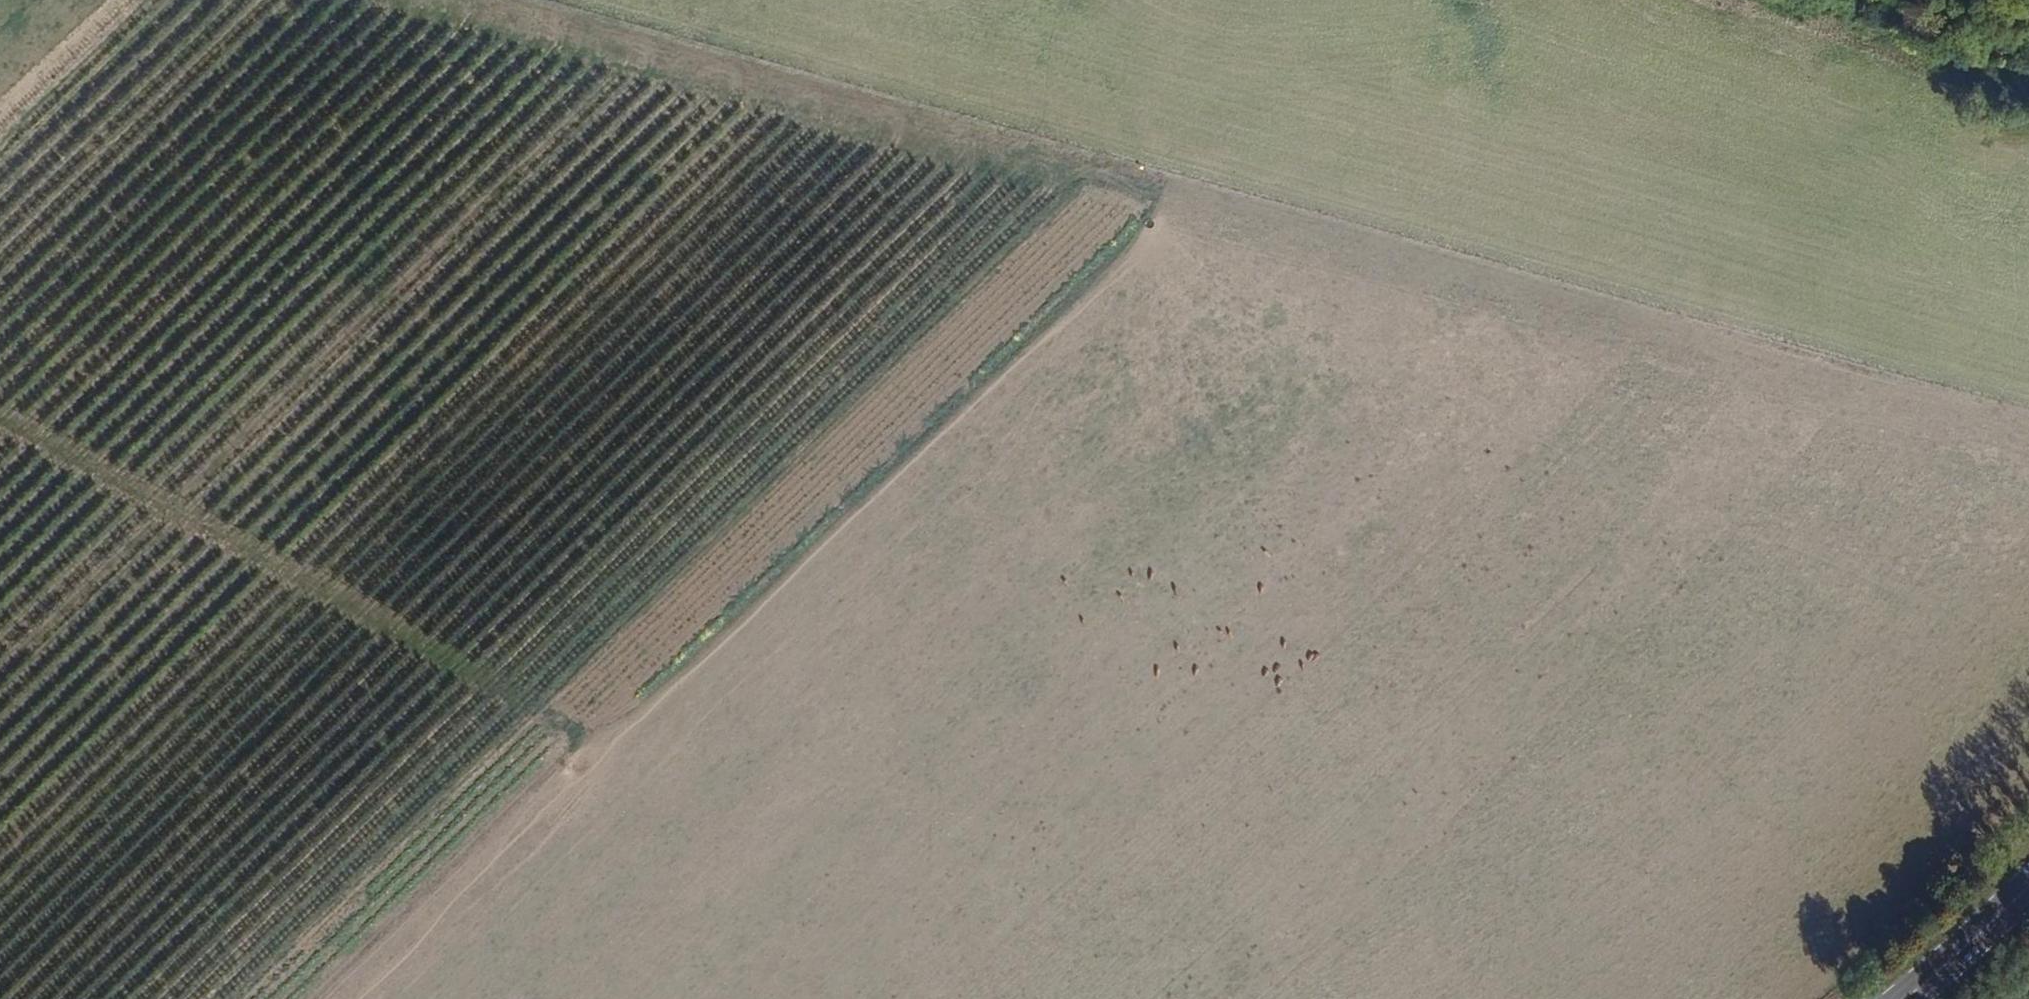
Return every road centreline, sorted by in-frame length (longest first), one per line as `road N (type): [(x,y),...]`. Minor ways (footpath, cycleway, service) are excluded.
road 1 (track): [(2028,415),(479,0)]
road 2 (primary): [(2028,900),(1915,998)]

